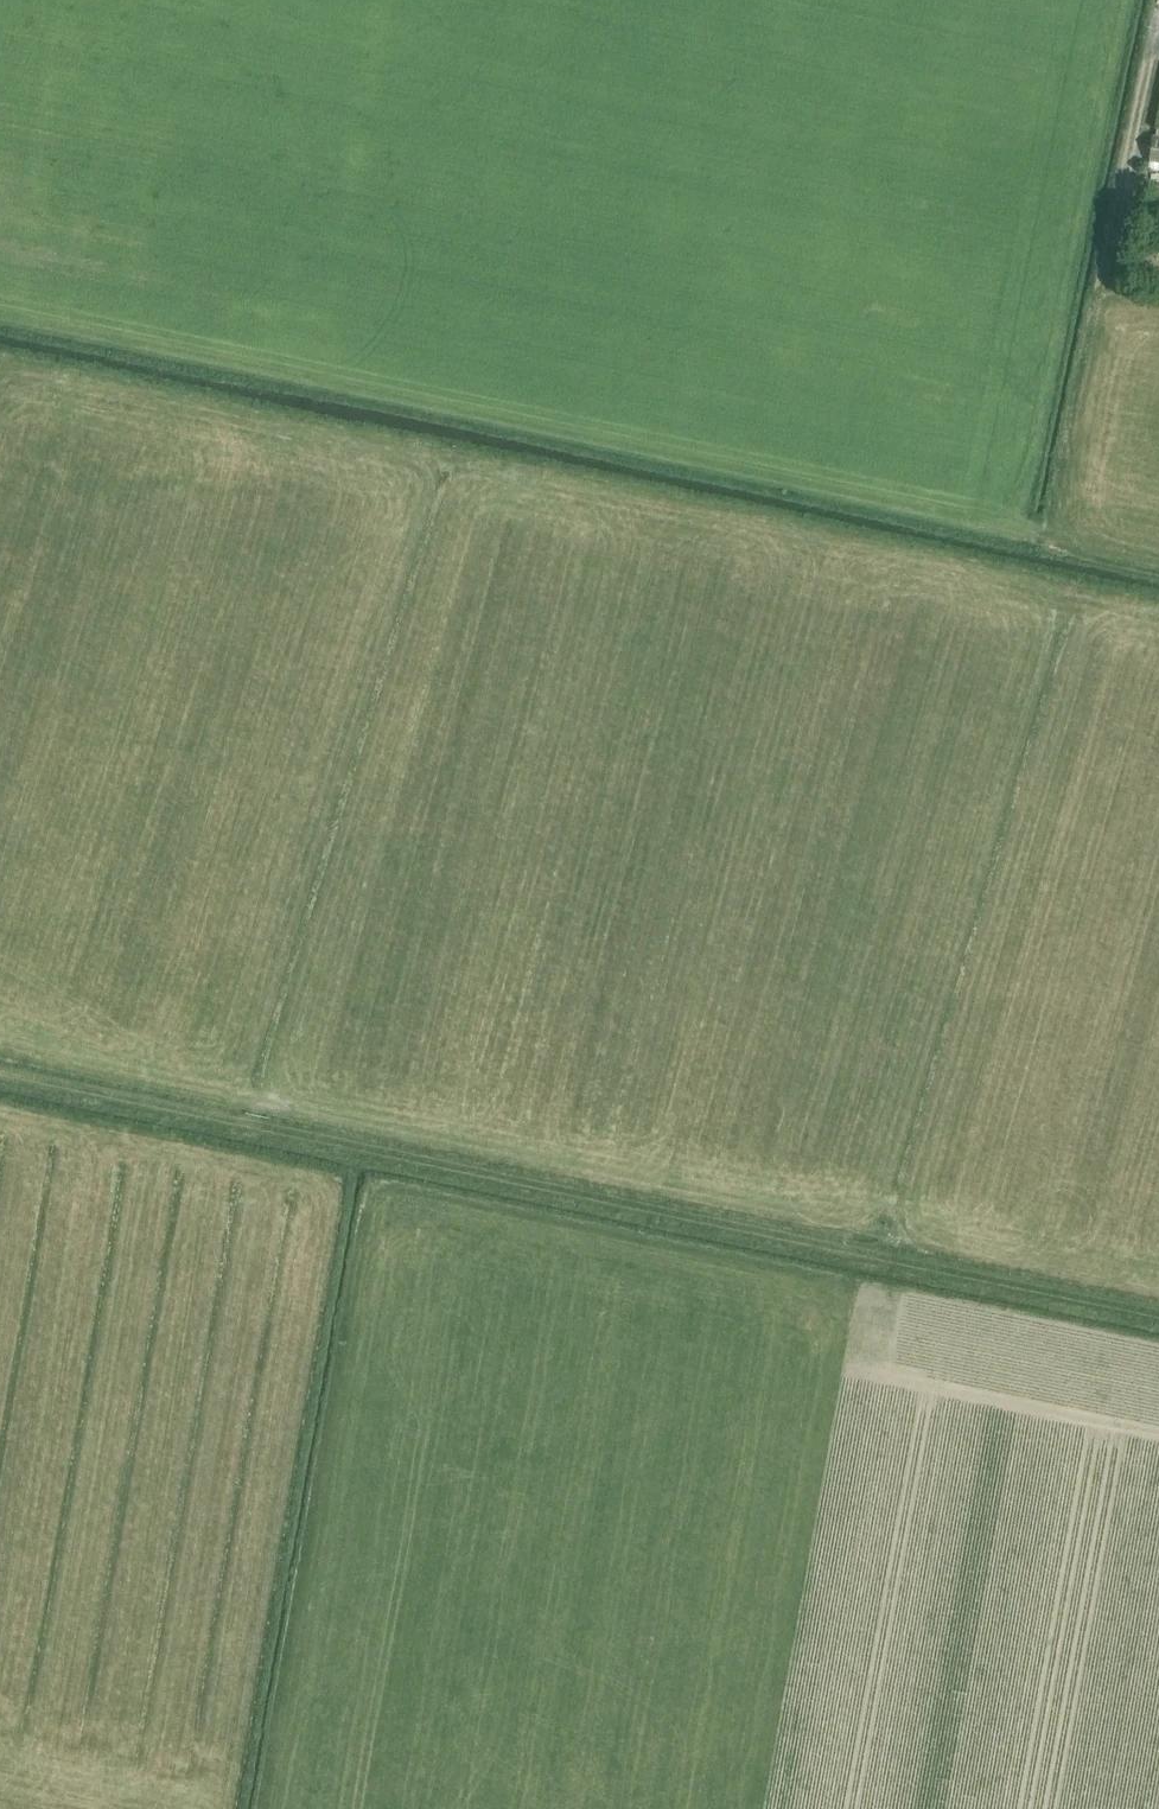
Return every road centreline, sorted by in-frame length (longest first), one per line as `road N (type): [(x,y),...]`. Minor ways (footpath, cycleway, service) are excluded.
road 1 (track): [(1158,1320),(0,1075)]
road 2 (track): [(1105,273),(1158,8)]

